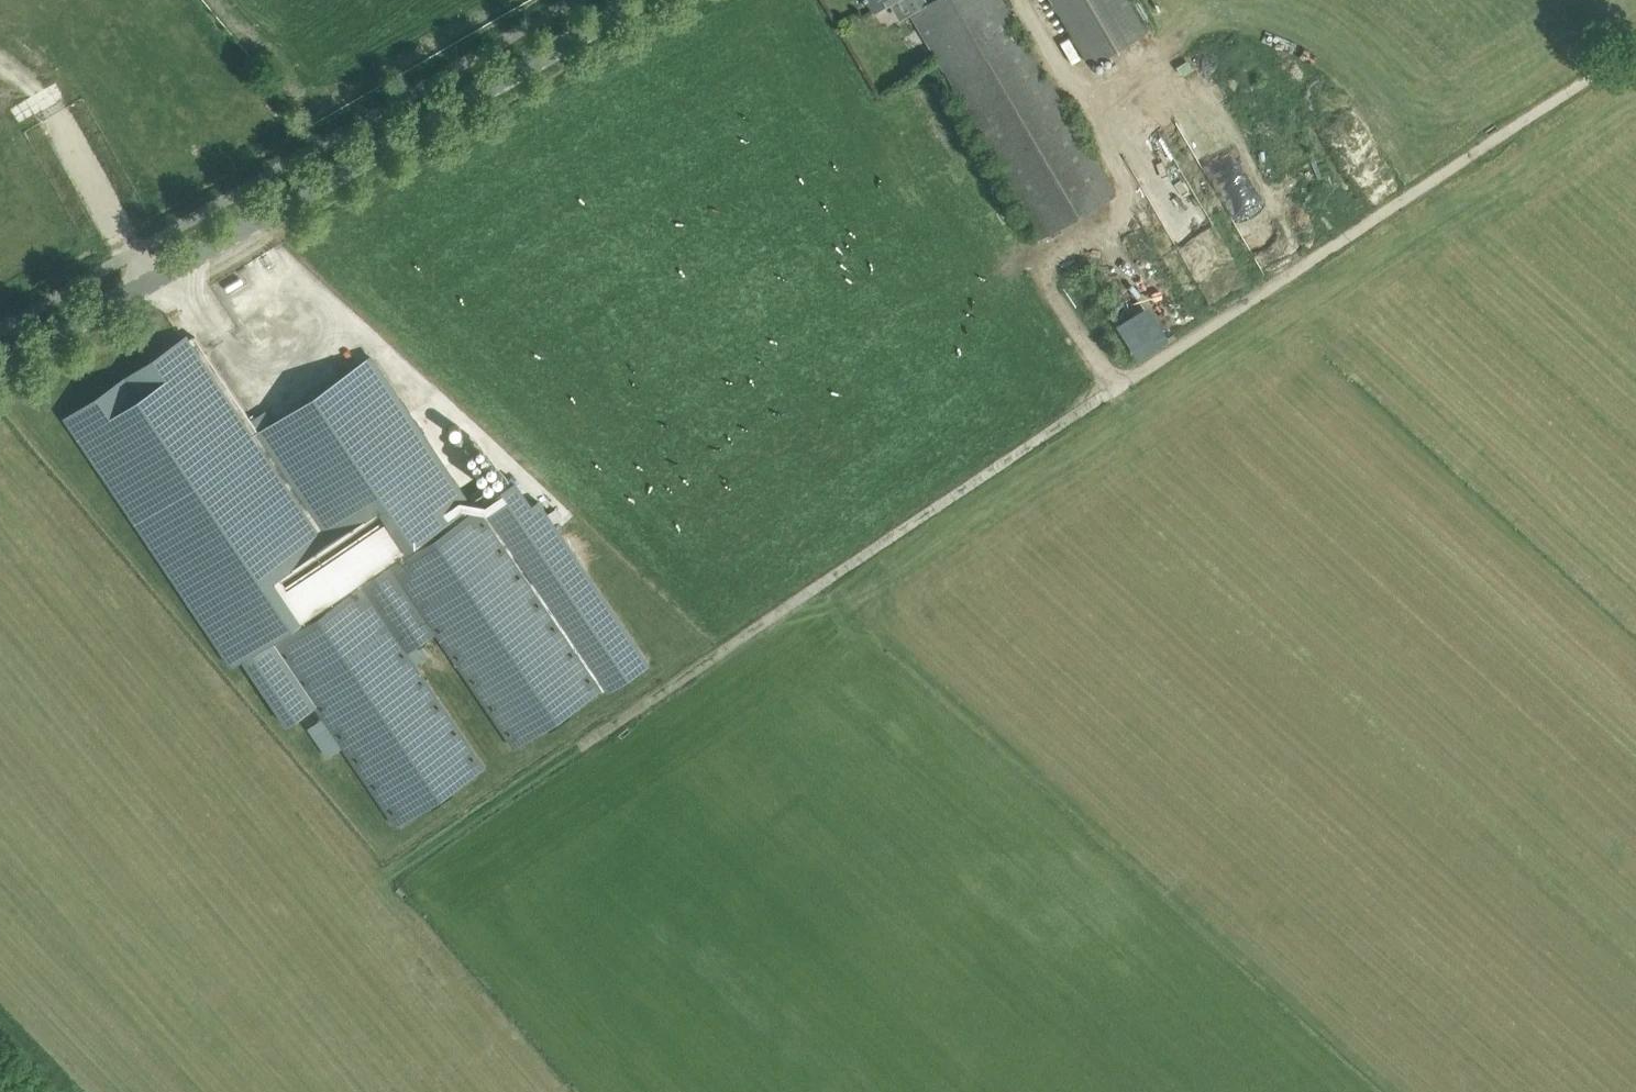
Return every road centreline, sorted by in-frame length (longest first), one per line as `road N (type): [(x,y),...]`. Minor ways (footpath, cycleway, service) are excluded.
road 1 (track): [(585,747),(1635,49)]
road 2 (tertiary): [(0,370),(644,0)]
road 3 (track): [(1019,0),(1139,204),(1046,263),(1126,389)]

